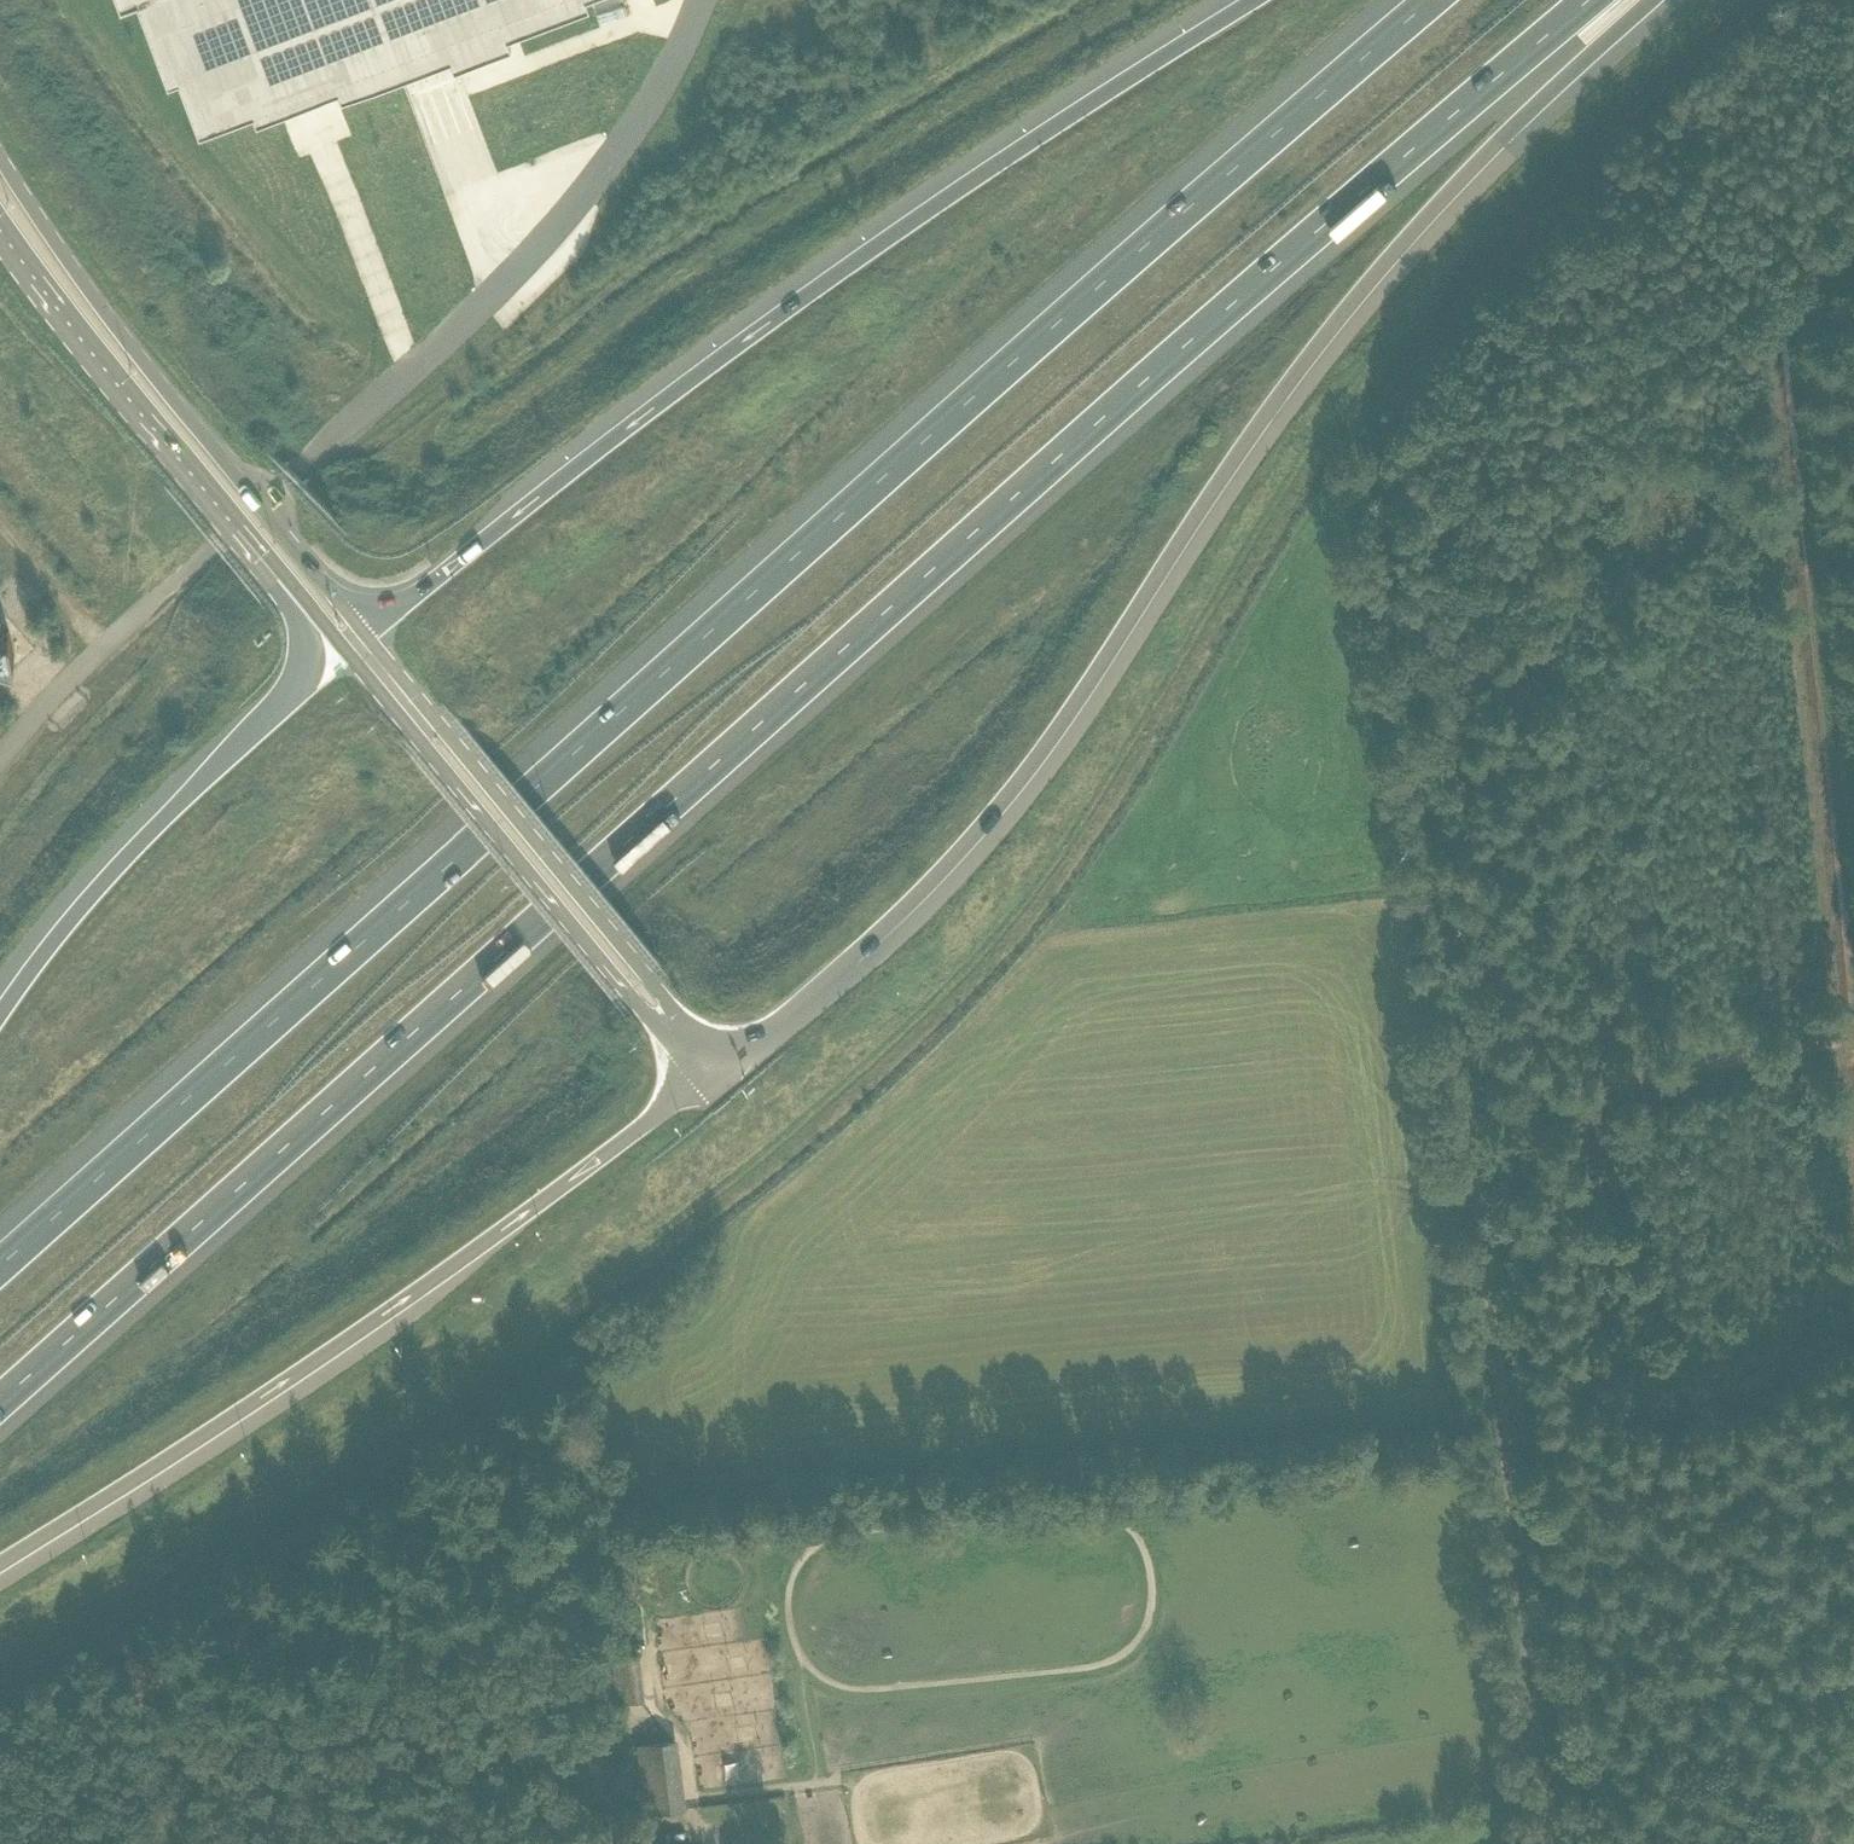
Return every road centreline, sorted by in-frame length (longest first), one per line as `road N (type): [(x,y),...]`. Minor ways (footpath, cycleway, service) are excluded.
road 1 (motorway): [(0,1405),(1591,0)]
road 2 (motorway): [(1431,0),(770,576),(0,1264)]
road 3 (motorway): [(710,1074),(941,874),(1036,761),(1233,458),(1335,322),(1490,152),(1650,0)]
road 4 (track): [(1368,422),(1473,1143),(1559,1843)]
road 5 (motorway): [(1257,0),(909,221),(364,632)]
road 6 (motorway): [(0,1562),(234,1414),(710,1074)]
road 7 (primary): [(364,632),(64,257),(0,157)]
road 8 (primary): [(345,647),(662,1035),(710,1074)]
road 9 (primary): [(710,1074),(647,974),(364,632)]
road 10 (primary): [(0,214),(151,414),(345,647)]
road 11 (motorway): [(345,647),(82,904),(0,1017)]
road 12 (unclassified): [(712,0),(618,155),(433,354)]
road 13 (track): [(1853,1036),(1467,1101)]
road 14 (residential): [(154,598),(433,354)]
road 15 (track): [(0,398),(154,598)]
road 16 (unclassified): [(0,761),(59,684),(154,598)]

